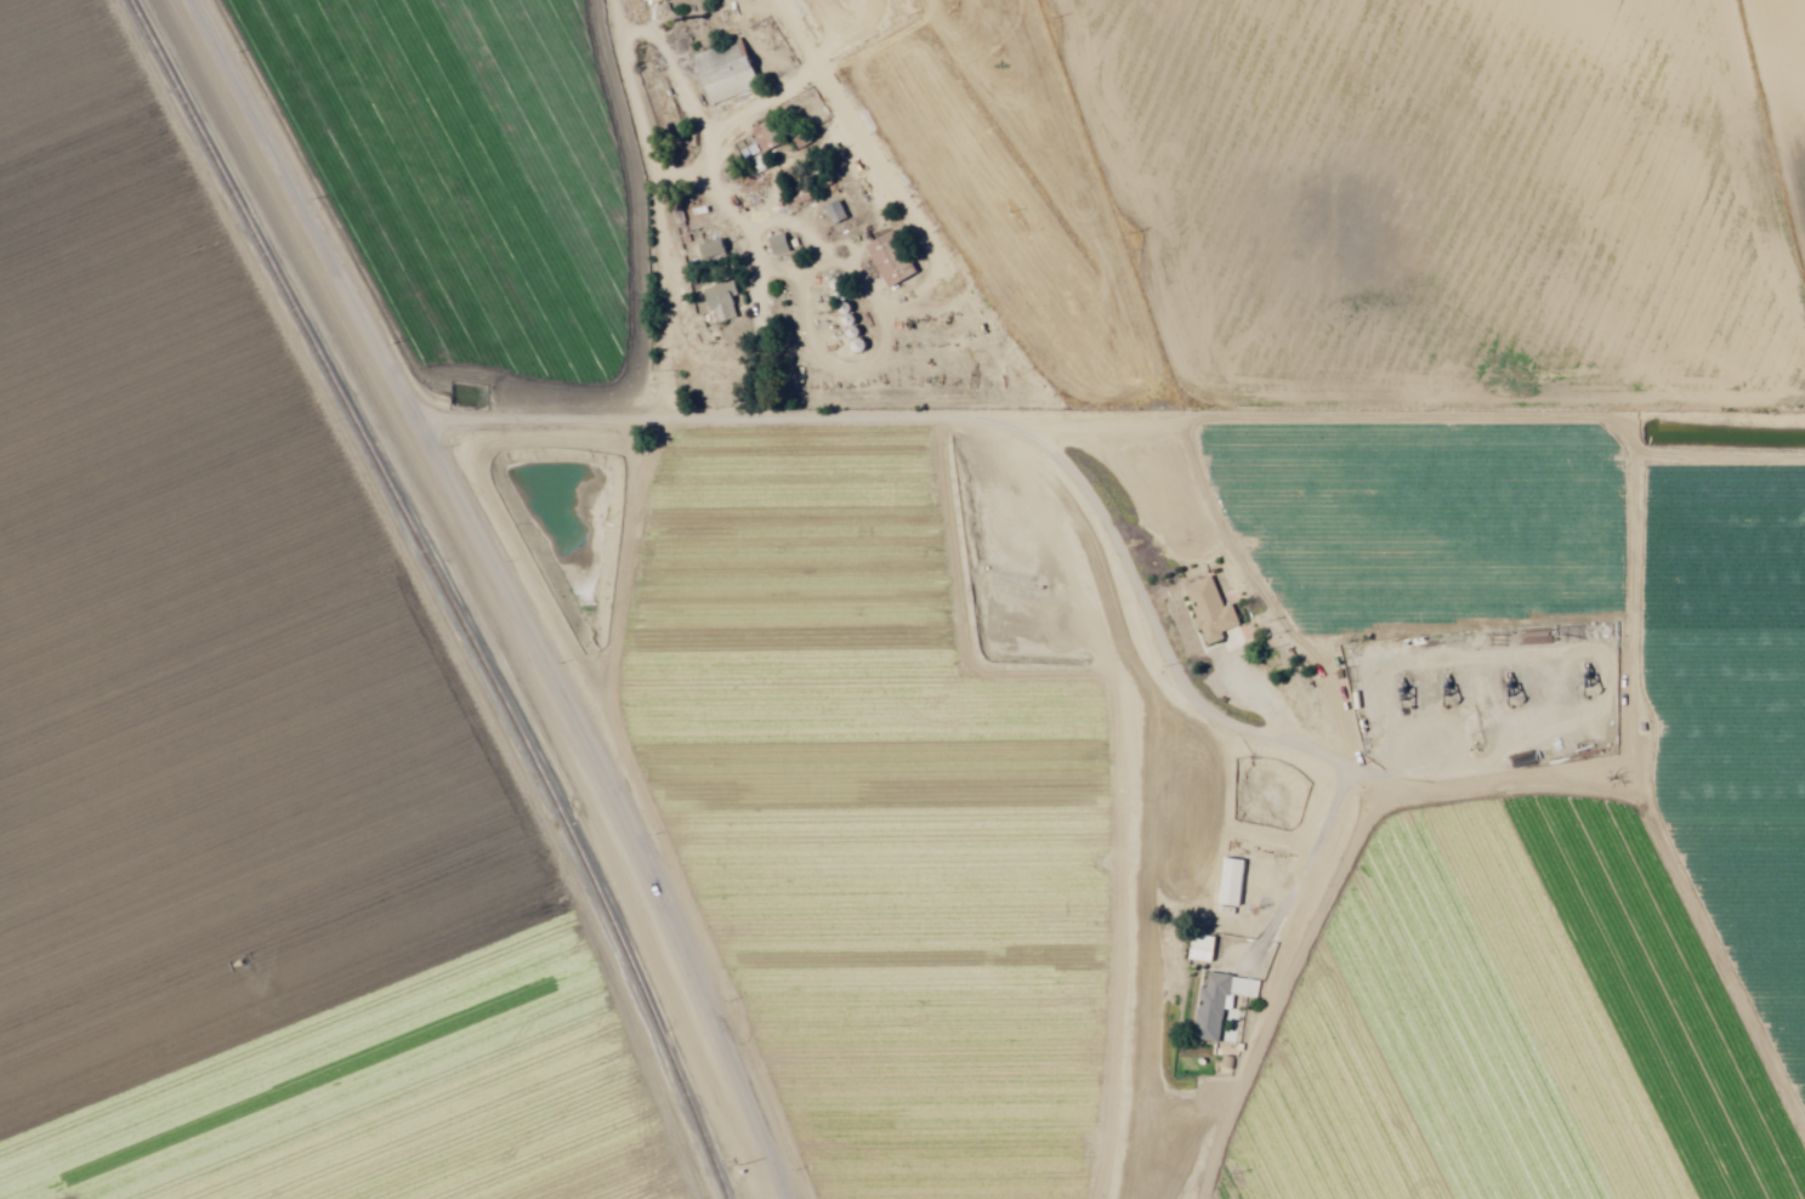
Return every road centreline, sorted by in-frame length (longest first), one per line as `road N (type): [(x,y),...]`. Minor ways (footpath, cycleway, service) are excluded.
road 1 (tertiary): [(186,0),(575,741),(643,919),(774,1198)]

